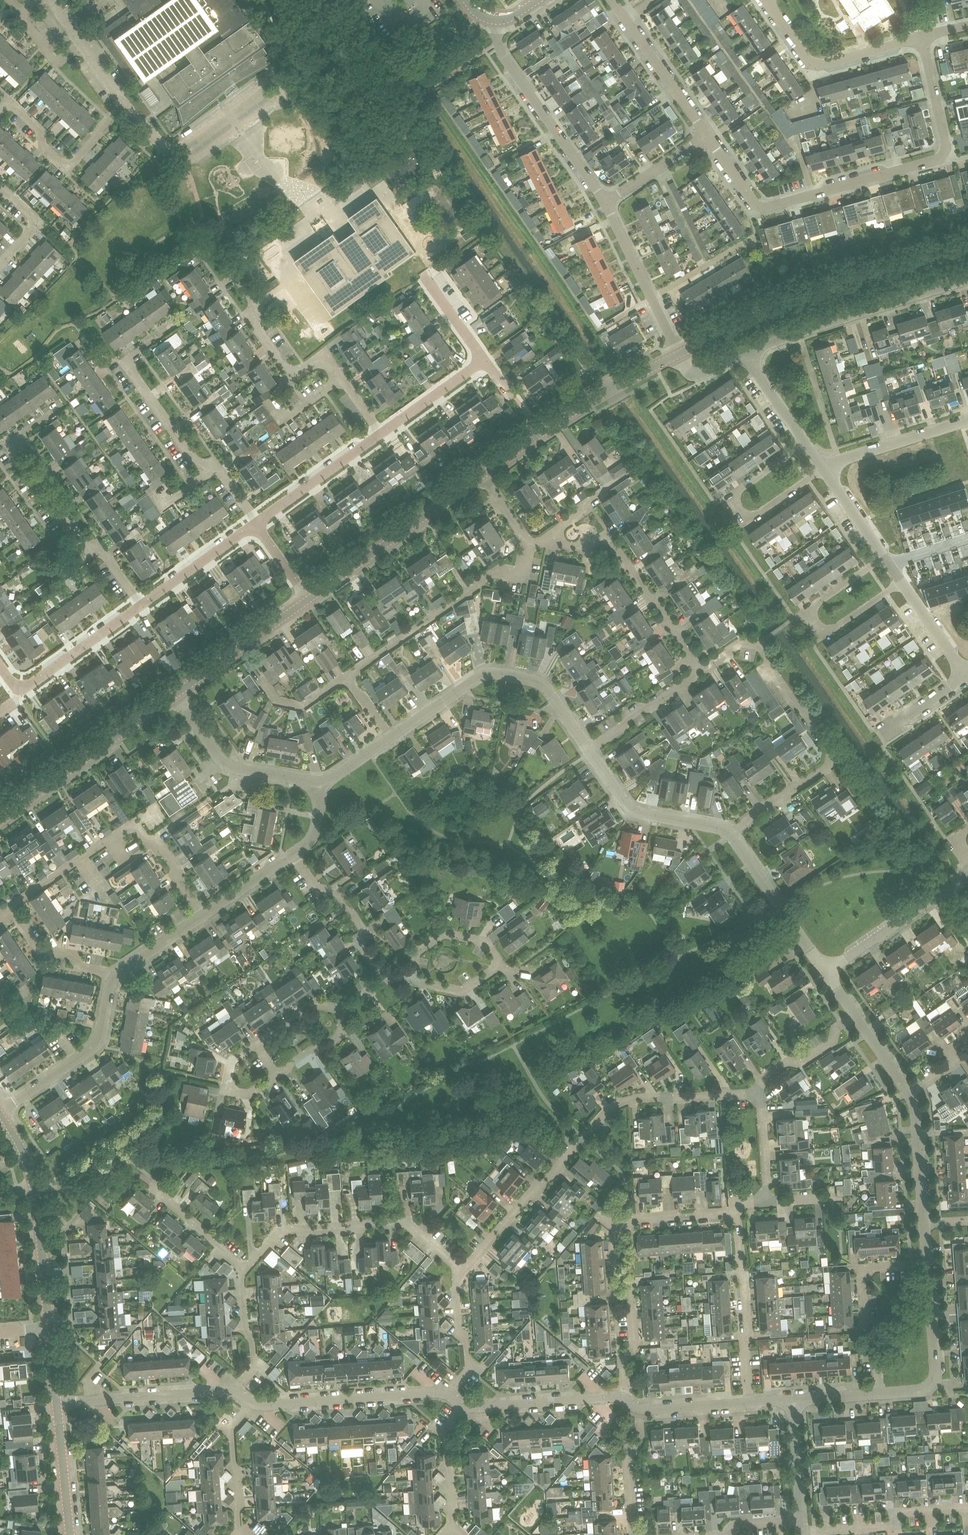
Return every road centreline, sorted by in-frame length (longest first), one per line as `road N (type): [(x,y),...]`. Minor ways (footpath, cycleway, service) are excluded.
road 1 (residential): [(706,135),(763,208),(938,159),(945,143),(922,37)]
road 2 (residential): [(454,1270),(465,1269),(613,1107),(639,1098),(761,1093)]
road 3 (residential): [(729,833),(829,766),(832,749),(758,644),(742,642),(700,673)]
road 4 (tertiary): [(678,354),(791,306),(967,250)]
road 5 (residential): [(623,1398),(623,1363),(634,1349),(630,1281),(616,1269),(614,1238),(629,1219),(738,1211)]
road 6 (residential): [(382,434),(328,362),(297,372),(283,366),(254,325),(253,298),(212,241)]
road 7 (residential): [(259,524),(221,472),(198,465),(132,372),(136,353),(180,321)]
road 8 (residential): [(143,606),(106,554),(64,522),(15,452),(20,435),(62,404)]
road 9 (residential): [(176,151),(266,79),(283,83),(281,98),(198,156),(177,154)]
road 10 (residential): [(589,751),(543,685),(495,674),(391,737)]
road 11 (residential): [(454,1270),(406,1222),(279,1231),(244,1270)]
road 12 (residential): [(346,677),(496,571),(521,575),(526,542)]
road 13 (residential): [(747,353),(967,279)]
road 14 (tertiary): [(481,476),(589,402),(678,354)]
road 15 (tertiary): [(49,1328),(33,1183),(0,1113)]
road 16 (residential): [(700,673),(610,540),(585,550),(552,543)]
road 17 (residential): [(606,202),(501,53),(495,20)]
road 18 (tertiary): [(0,819),(175,694)]
road 19 (tertiary): [(310,598),(481,476)]
road 20 (residential): [(902,582),(834,627),(816,622),(818,603),(883,556)]
road 21 (residential): [(410,980),(462,991),(494,969),(496,957),(480,940),(444,933),(416,952)]
road 22 (residential): [(252,1403),(449,1395)]
road 23 (residential): [(433,163),(324,0)]
road 24 (residential): [(822,469),(758,513),(739,508),(741,488),(805,443)]
road 25 (residential): [(748,1402),(738,1211)]
road 26 (residential): [(771,0),(805,57),(819,64),(922,37)]
road 27 (residential): [(0,1111),(96,1044),(114,978)]
road 28 (residential): [(879,1394),(862,1283),(875,1267),(927,1263)]
road 29 (residential): [(322,783),(227,765),(175,694)]
road 30 (residential): [(0,109),(14,105),(41,130),(41,145),(72,163),(123,103)]
road 31 (residential): [(57,1403),(235,1393)]
road 32 (residential): [(879,1394),(920,1391),(933,1380),(927,1263)]
road 33 (residential): [(802,1533),(887,1527),(899,1512),(967,1507)]
road 34 (residential): [(729,833),(634,811),(589,751)]
road 35 (unclassified): [(826,973),(967,875)]
road 36 (residential): [(826,973),(729,833)]
road 37 (residential): [(678,354),(606,202)]
road 38 (tertiary): [(175,694),(310,598)]
road 39 (residential): [(612,0),(706,135)]
road 40 (residential): [(386,980),(337,891),(314,887),(293,854)]
road 41 (residential): [(463,1405),(623,1398)]
road 42 (residential): [(13,912),(15,903),(134,822)]
road 43 (residential): [(967,421),(822,469)]
road 44 (residential): [(259,524),(382,434)]
road 45 (residential): [(143,606),(22,685)]
road 46 (residential): [(252,1403),(230,1429),(238,1532)]
road 47 (residential): [(700,673),(626,718),(589,751)]
road 48 (residential): [(256,532),(143,606)]
road 49 (residential): [(449,1395),(468,1370),(454,1270)]
road 50 (tertiary): [(70,1534),(57,1403)]
road 51 (residential): [(761,1093),(764,1078),(833,1042),(835,1028),(855,1015)]
road 52 (residential): [(640,1409),(641,1444),(628,1460),(639,1534)]
road 53 (residential): [(924,1223),(909,1094)]
road 54 (residential): [(244,1270),(254,1367),(235,1393)]
road 55 (residential): [(451,1526),(444,1429),(463,1405)]
road 56 (residential): [(114,978),(72,955),(37,948),(13,912)]
road 57 (residential): [(244,1270),(151,1184)]
road 58 (residential): [(382,434),(485,361)]
road 59 (residential): [(801,1520),(793,1399)]
road 60 (residential): [(606,202),(706,135)]
road 61 (residential): [(202,916),(160,844),(147,842),(134,822)]

